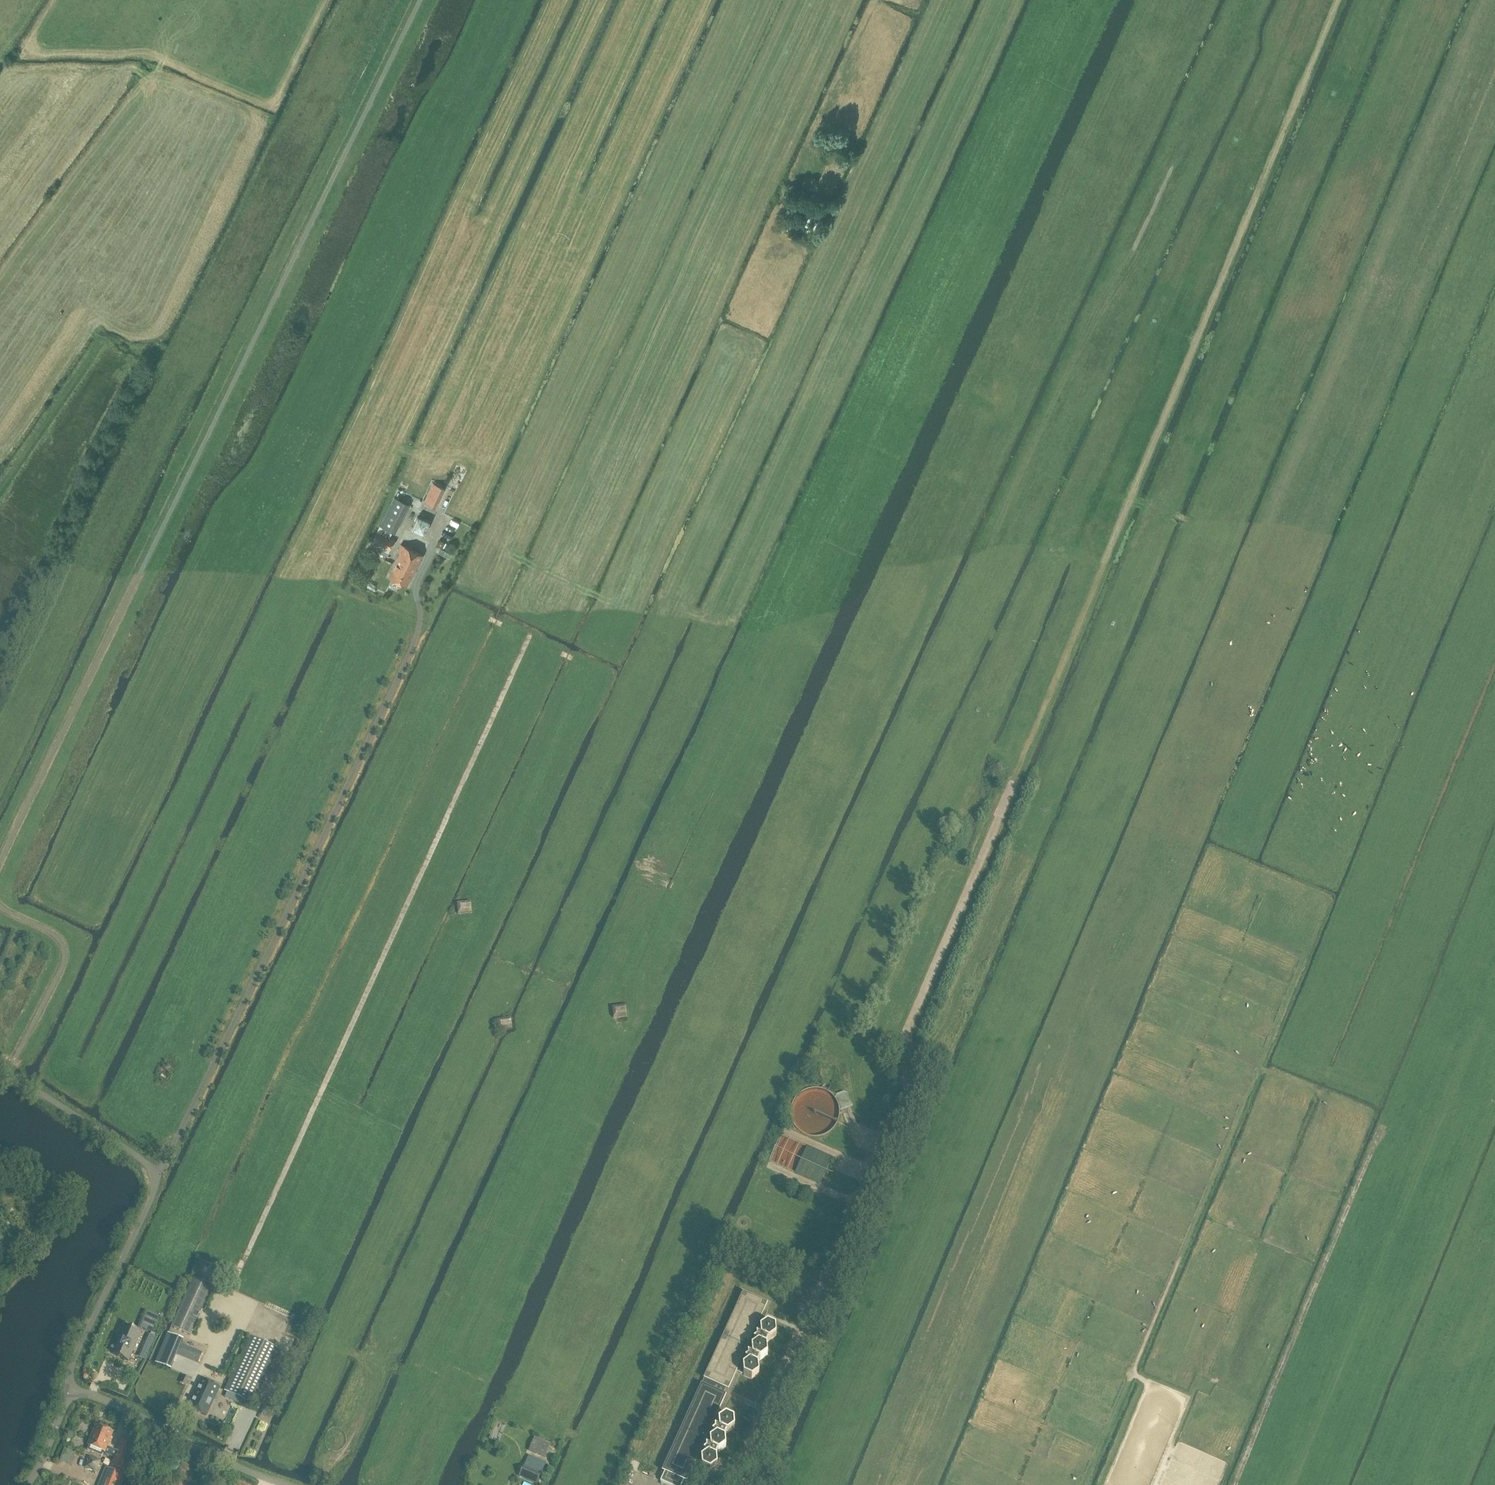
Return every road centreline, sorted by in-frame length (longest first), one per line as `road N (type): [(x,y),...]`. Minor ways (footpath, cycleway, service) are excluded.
road 1 (track): [(1338,0),(902,1042),(901,1106),(800,1328)]
road 2 (unclassified): [(70,1391),(80,1346),(157,1175),(0,1066)]
road 3 (unclassified): [(283,1484),(123,1408),(70,1391)]

